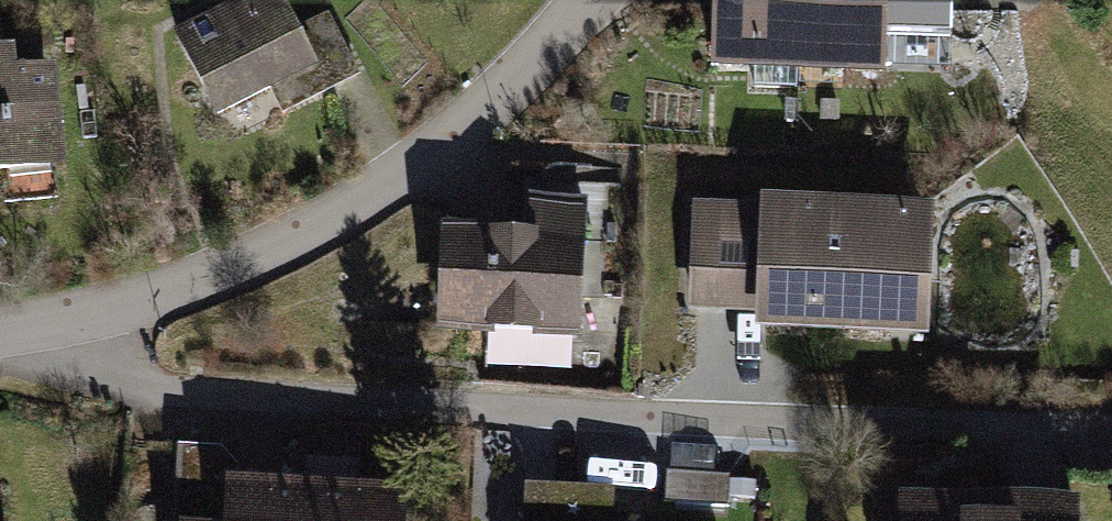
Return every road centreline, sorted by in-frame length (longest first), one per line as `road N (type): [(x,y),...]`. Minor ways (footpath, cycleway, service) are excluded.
road 1 (residential): [(568,0),(434,144),(246,259),(57,324),(0,335)]

